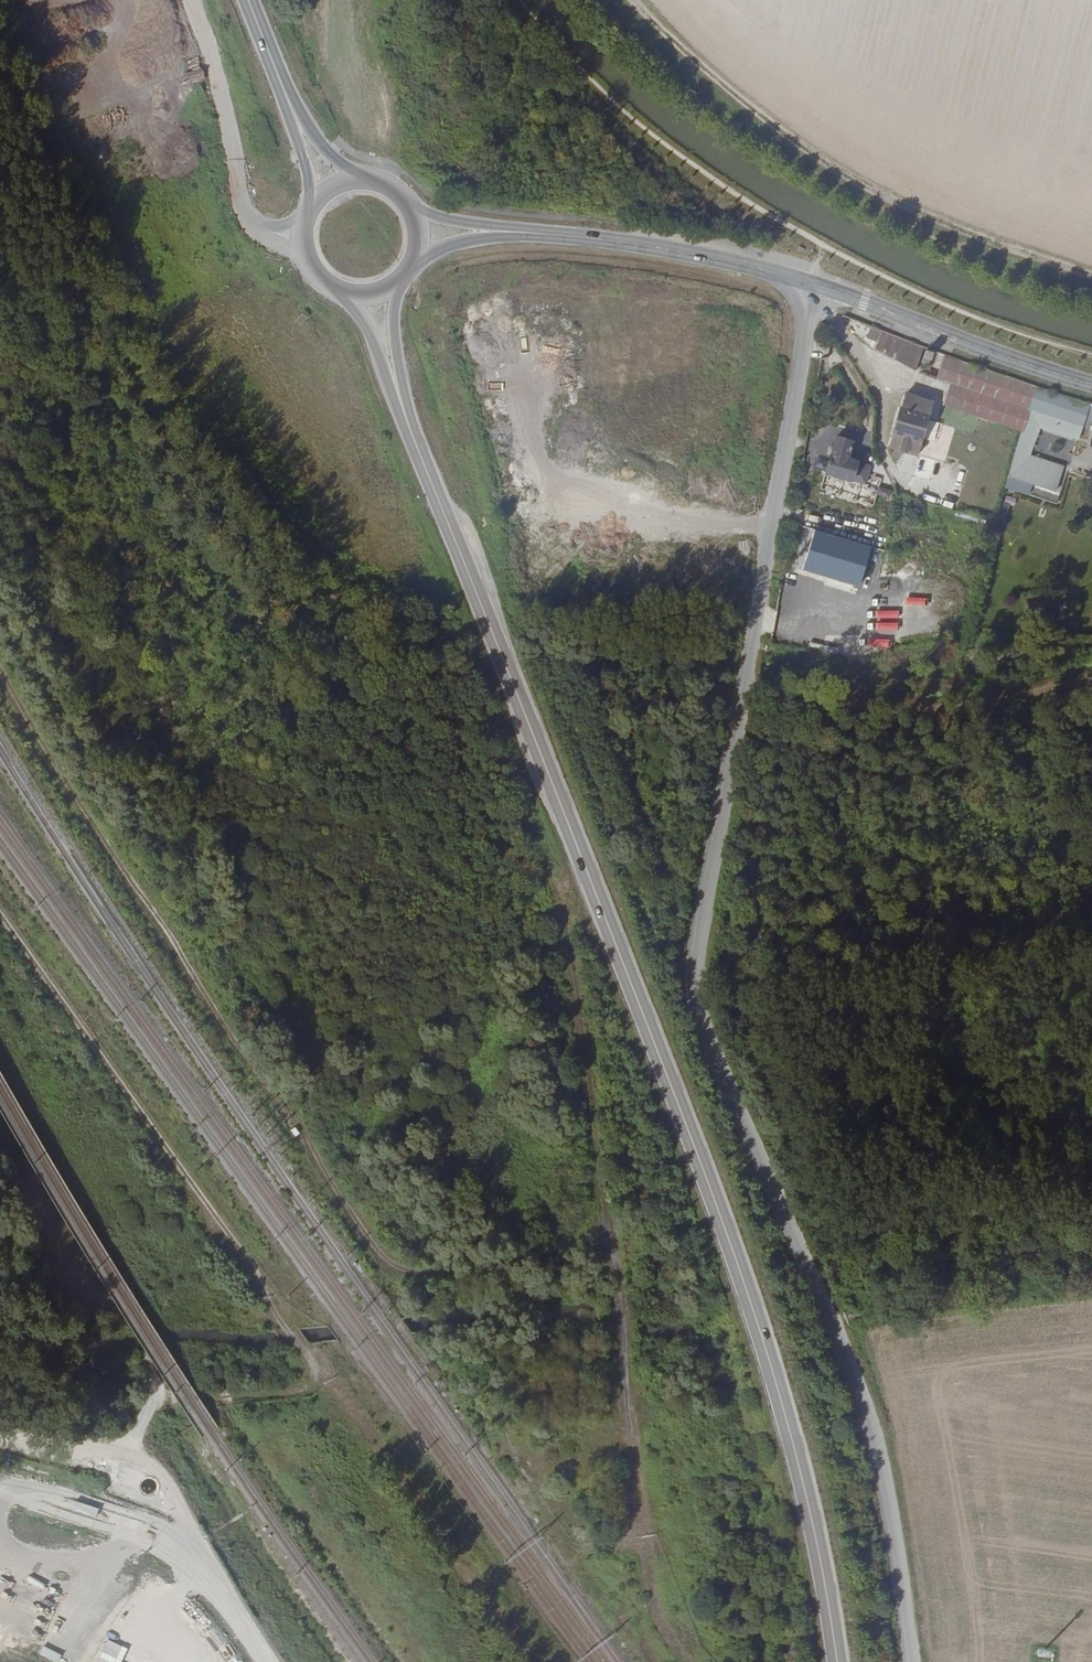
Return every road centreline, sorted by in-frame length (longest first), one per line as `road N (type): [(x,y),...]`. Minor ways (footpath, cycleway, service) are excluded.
road 1 (unclassified): [(908,1661),(878,1443),(700,998),(815,284)]
road 2 (secondary): [(402,406),(745,1285),(796,1453),(837,1661)]
road 3 (track): [(610,1256),(431,1274),(383,1256),(294,1110),(229,1031),(0,669)]
road 4 (track): [(0,912),(314,1369),(308,1385),(288,1392),(160,1399),(129,1450)]
road 5 (track): [(635,0),(714,79),(839,173),(965,233),(1091,273)]
road 6 (tertiary): [(419,233),(590,238),(815,284)]
road 7 (tertiary): [(815,284),(1091,384)]
road 8 (track): [(269,1661),(202,1573),(159,1482),(129,1450)]
road 9 (unclassified): [(306,243),(275,235),(241,204),(217,72)]
road 10 (secondary): [(278,76),(315,209)]
road 11 (secondary): [(360,182),(331,155),(278,76)]
road 12 (track): [(129,1450),(0,1431)]
road 13 (secondary): [(349,294),(402,406)]
road 14 (secondary): [(402,406),(394,286)]

